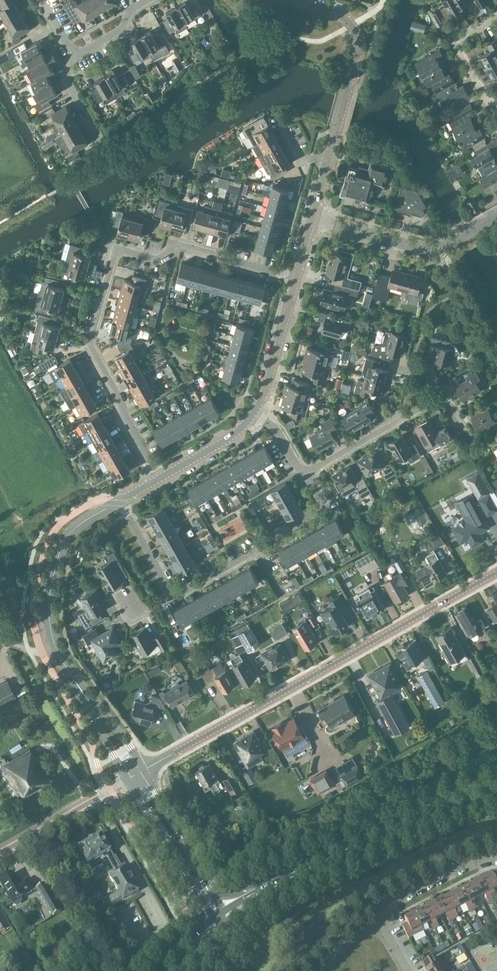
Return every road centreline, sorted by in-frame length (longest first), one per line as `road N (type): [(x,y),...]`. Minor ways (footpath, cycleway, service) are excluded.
road 1 (residential): [(160,479),(95,349),(114,255),(164,258),(180,244),(296,278)]
road 2 (unclassified): [(144,770),(496,573)]
road 3 (unclassified): [(77,683),(52,632),(56,566),(71,533),(121,501)]
road 4 (unclassified): [(327,164),(358,41),(337,14),(289,0)]
road 5 (residential): [(173,597),(319,511),(306,473)]
road 6 (tertiary): [(312,867),(443,801),(496,788)]
road 7 (residential): [(408,970),(375,912),(496,859)]
road 8 (residential): [(312,221),(417,248),(454,242),(496,218)]
road 9 (unclassified): [(127,779),(213,918)]
road 10 (unclassified): [(224,911),(144,770)]
road 11 (residential): [(306,473),(444,395)]
road 12 (unclassified): [(0,850),(127,779)]
road 13 (unclassified): [(254,413),(296,278)]
road 14 (residential): [(496,106),(459,43),(496,16)]

